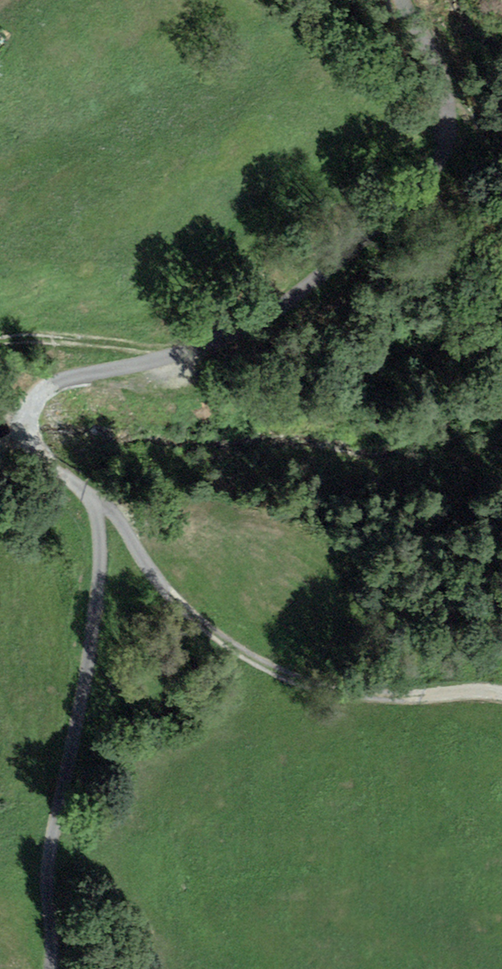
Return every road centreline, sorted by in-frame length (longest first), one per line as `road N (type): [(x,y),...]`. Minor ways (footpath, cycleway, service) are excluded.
road 1 (track): [(400,0),(453,100),(455,125),(440,164),(366,240),(259,319),(163,357),(56,377),(21,398),(13,435),(81,497),(99,532),(91,641),(46,870),(50,968)]
road 2 (track): [(81,497),(119,521),(142,562),(203,627),(286,678),(354,696),(501,696)]
road 3 (track): [(0,335),(128,349),(149,361)]

